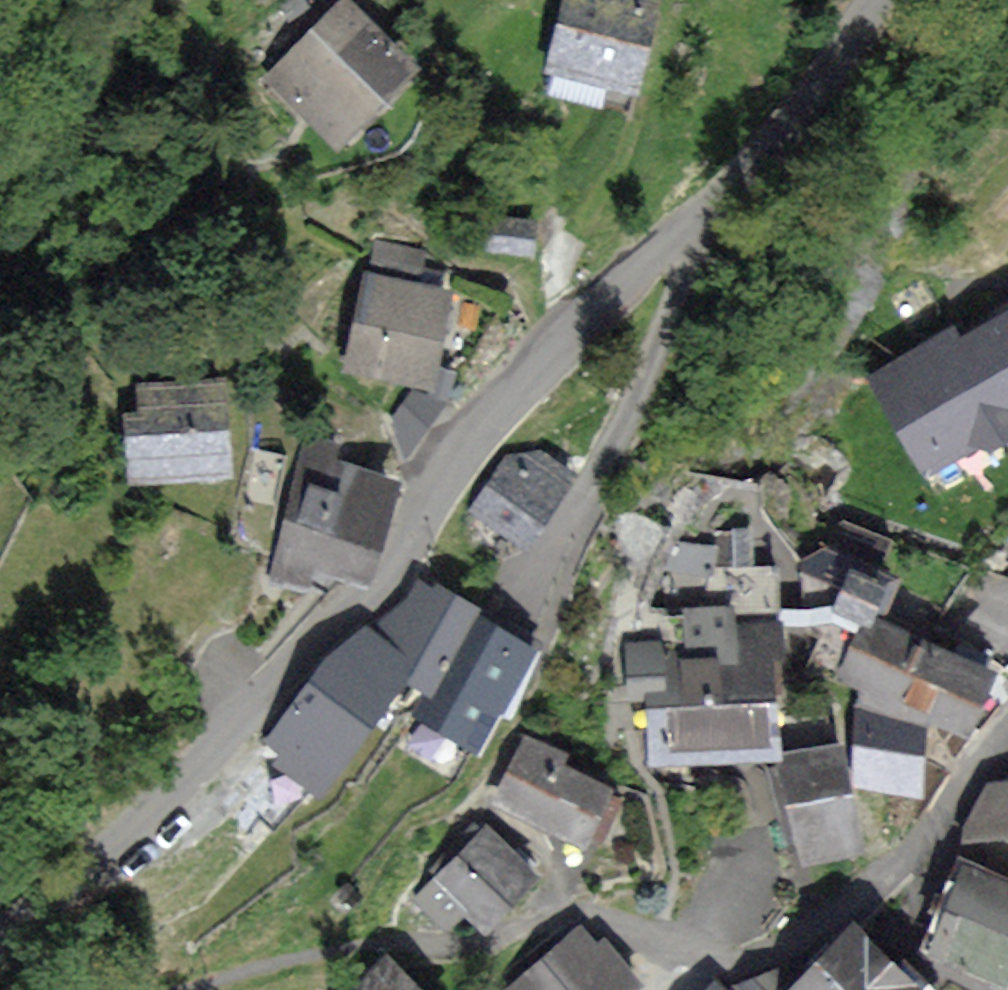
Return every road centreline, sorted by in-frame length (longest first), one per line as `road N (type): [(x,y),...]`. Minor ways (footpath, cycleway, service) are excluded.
road 1 (unclassified): [(873,0),(737,177),(480,423),(371,582),(187,770),(0,932)]
road 2 (track): [(683,0),(632,150),(567,254),(562,292),(583,323)]

